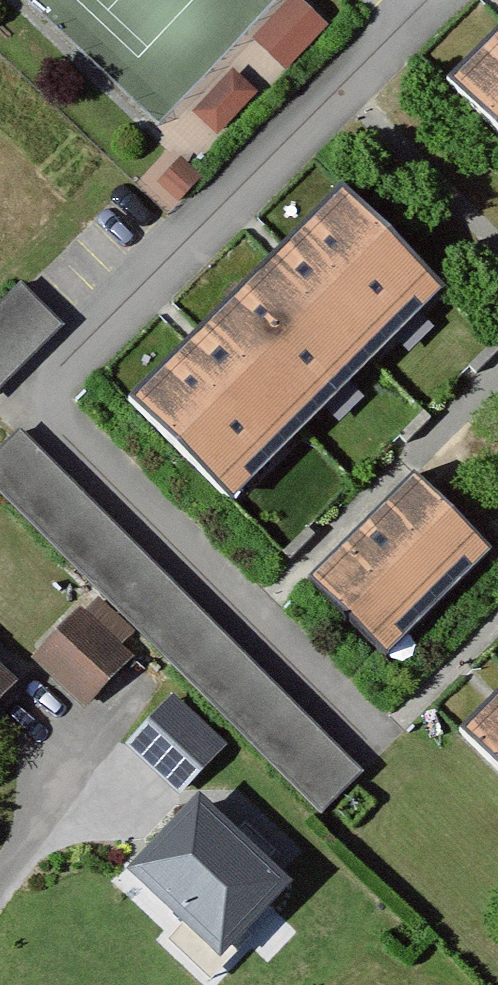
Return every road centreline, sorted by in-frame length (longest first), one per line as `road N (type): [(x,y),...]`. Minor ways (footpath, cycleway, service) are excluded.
road 1 (residential): [(404,16),(27,394),(376,744)]

